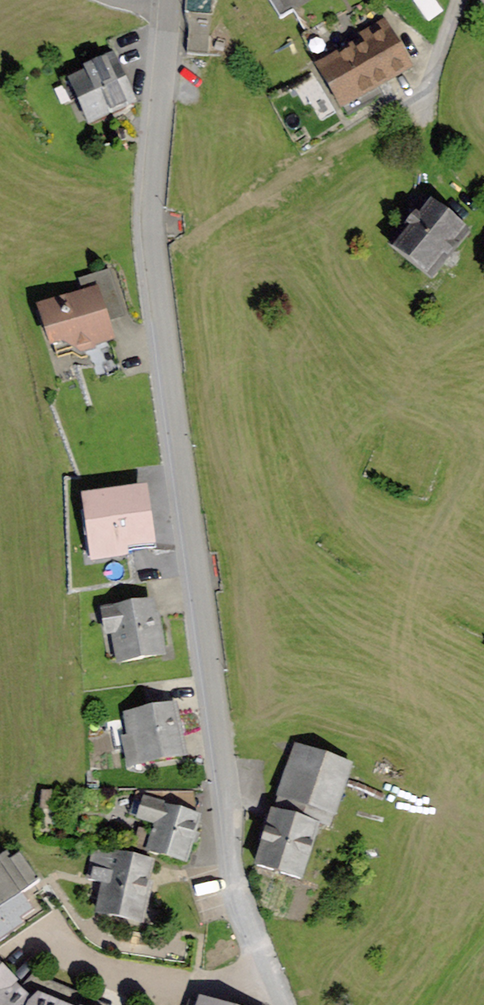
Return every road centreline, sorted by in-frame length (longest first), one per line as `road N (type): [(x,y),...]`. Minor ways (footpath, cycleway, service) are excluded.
road 1 (residential): [(164,10),(150,225),(232,875),(287,1004)]

